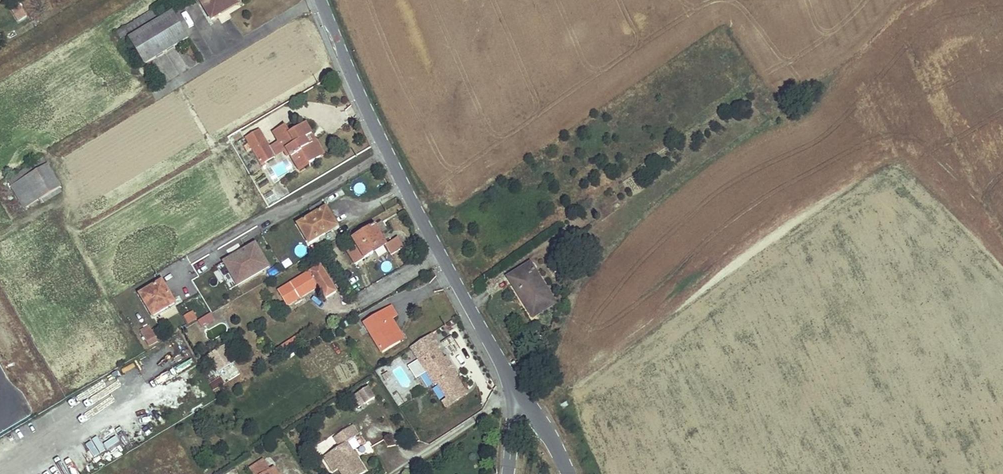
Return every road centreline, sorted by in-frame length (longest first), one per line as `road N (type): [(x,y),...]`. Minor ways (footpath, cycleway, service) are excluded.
road 1 (residential): [(329,0),(388,152),(530,408)]

